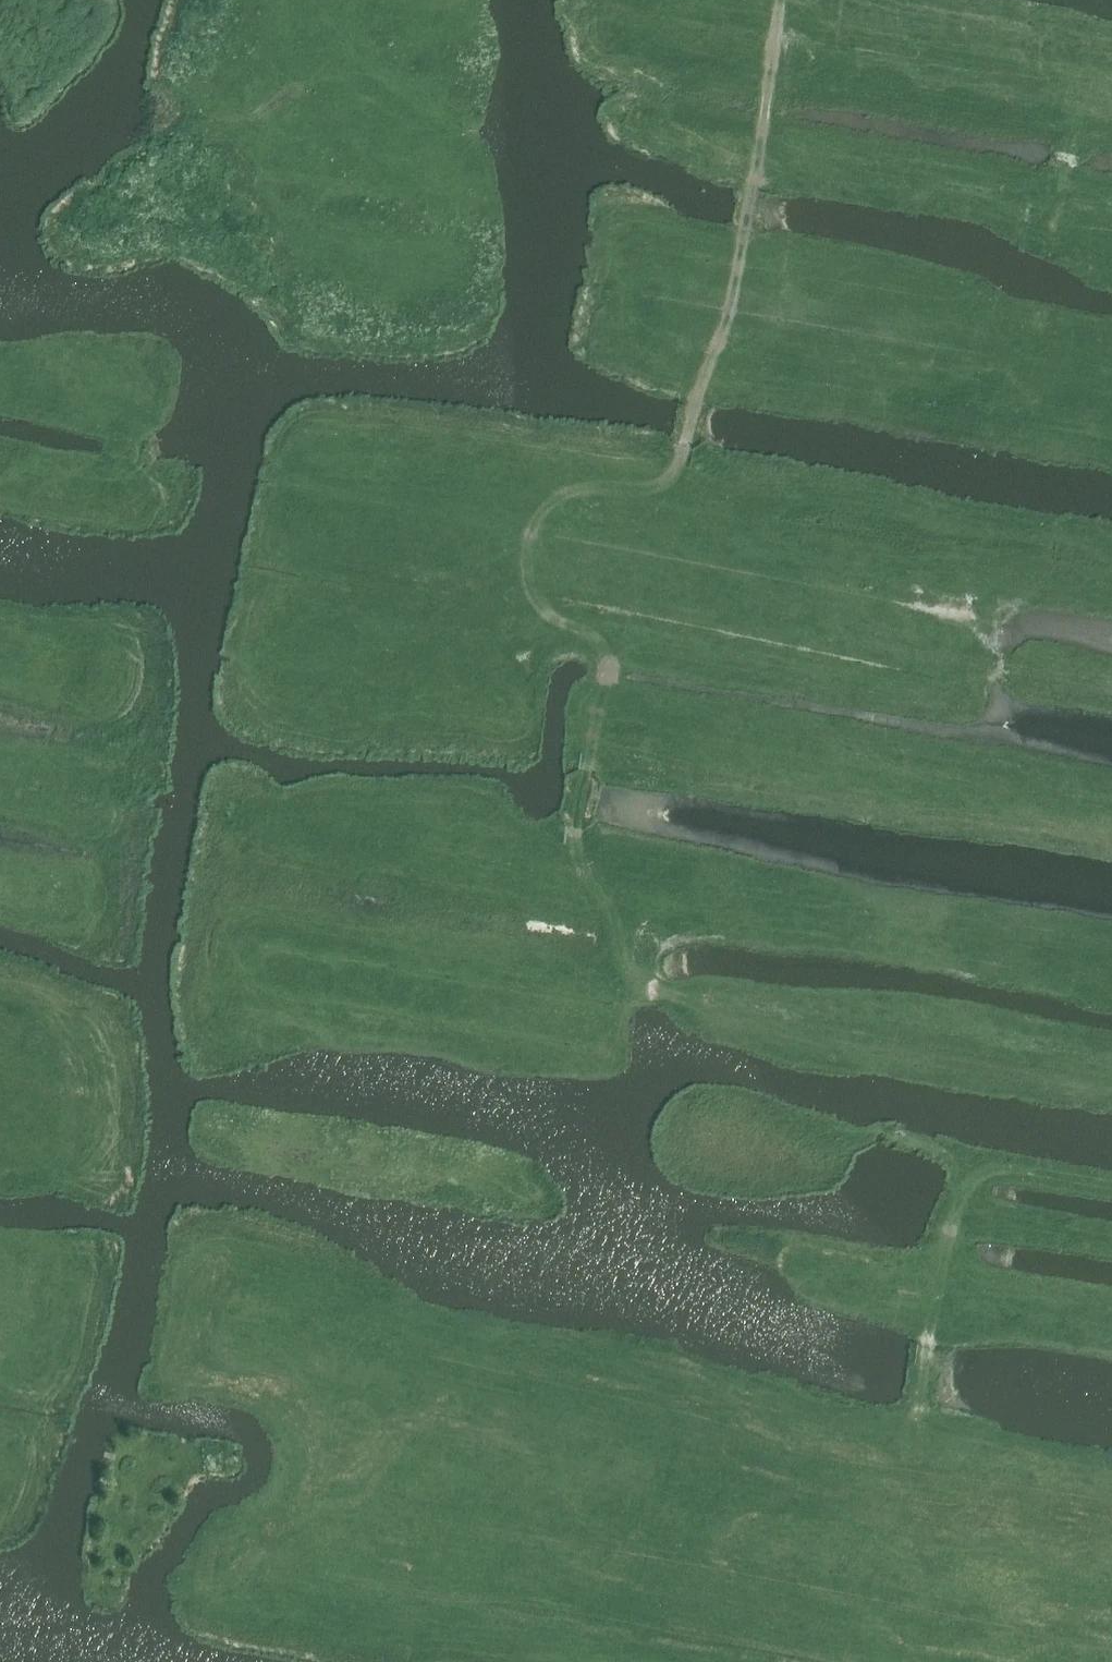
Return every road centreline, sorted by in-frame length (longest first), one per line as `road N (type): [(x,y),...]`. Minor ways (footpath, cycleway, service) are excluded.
road 1 (track): [(576,831),(606,661),(601,645),(533,599),(523,561),(528,534),(561,496),(658,485),(686,444),(729,322),(780,0)]

